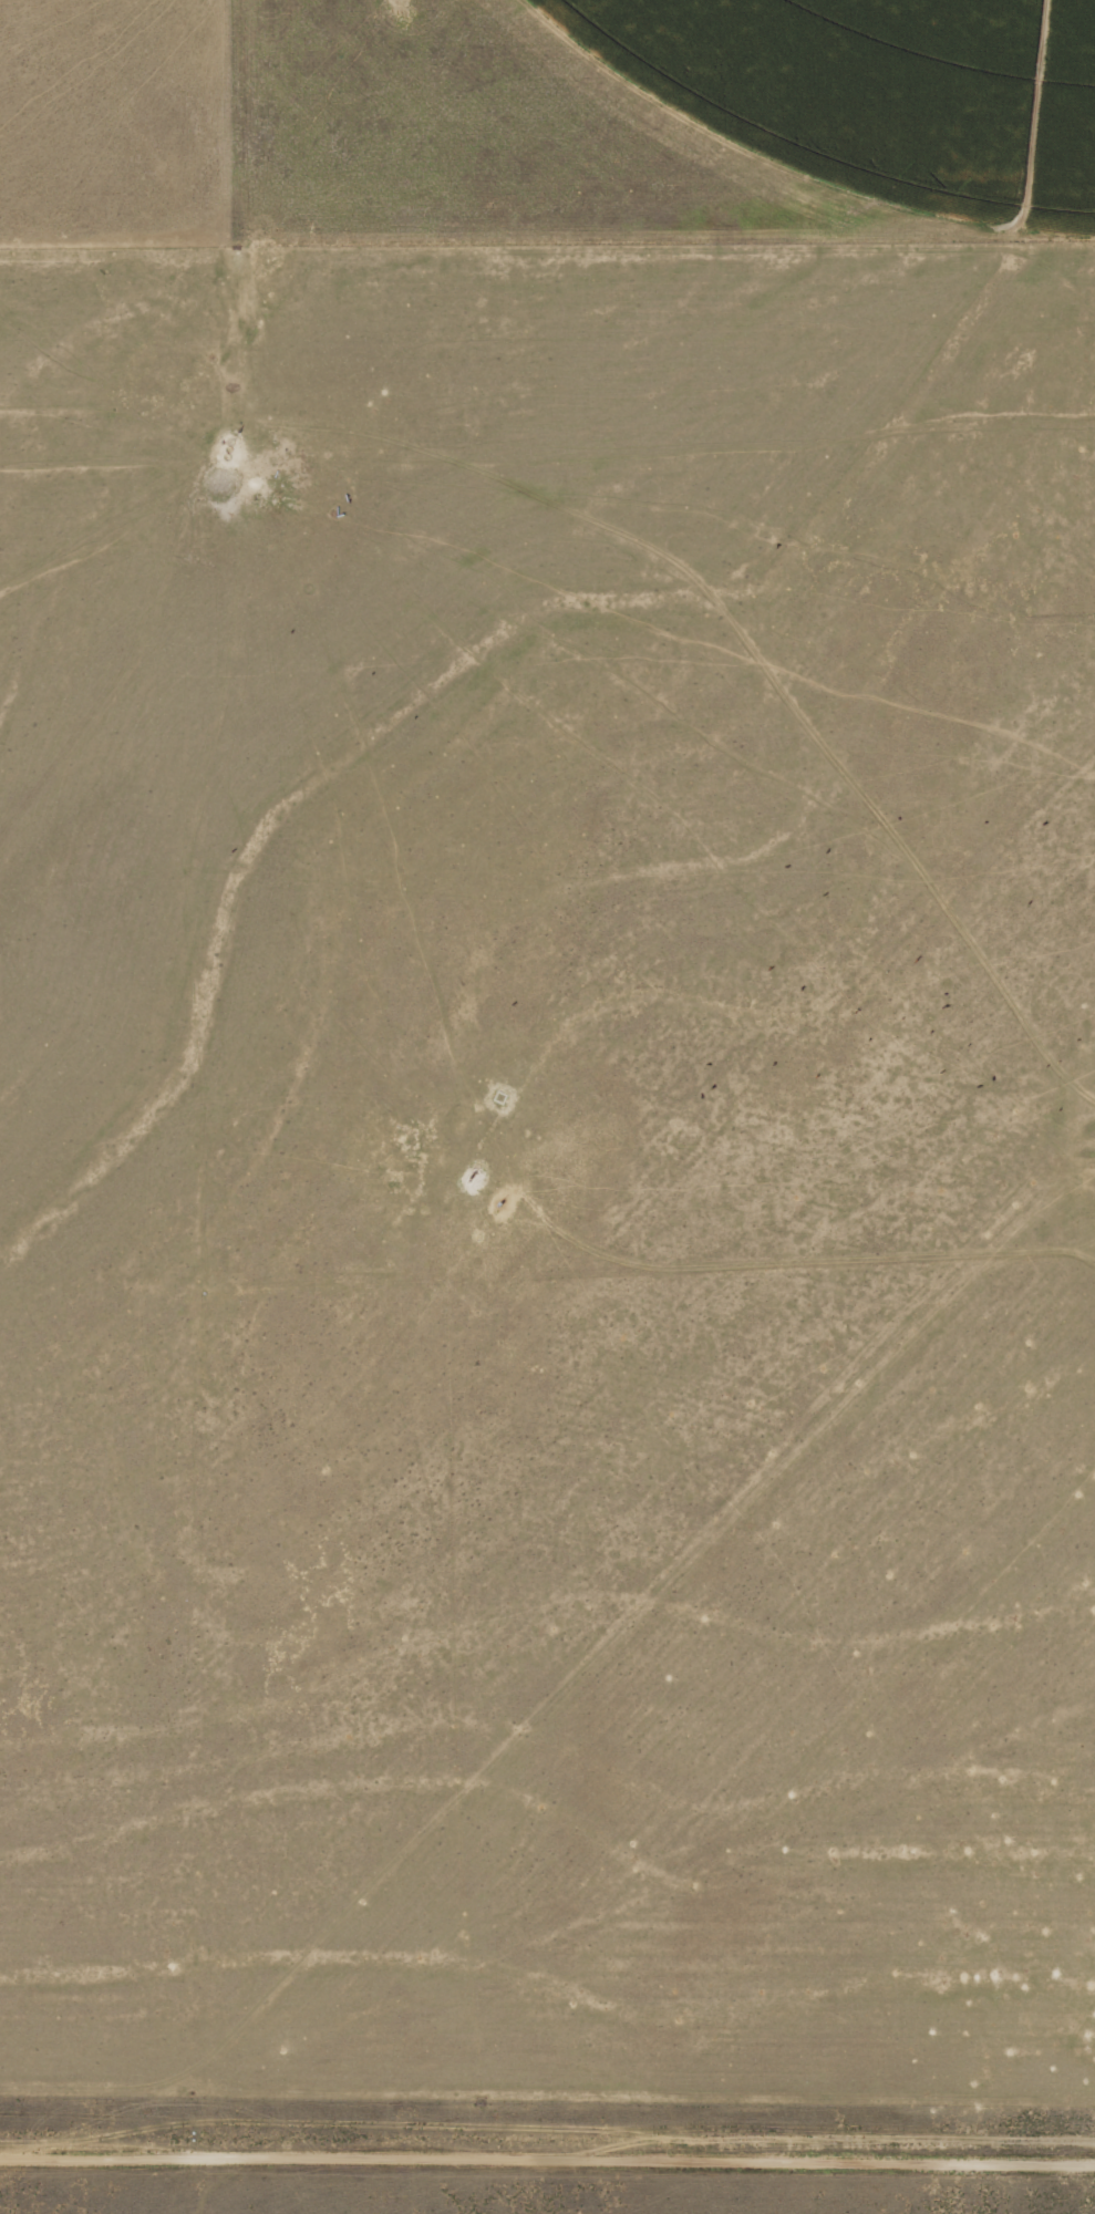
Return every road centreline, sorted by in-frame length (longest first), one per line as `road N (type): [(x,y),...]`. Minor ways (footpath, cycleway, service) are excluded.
road 1 (track): [(0,2129),(1094,2139)]

